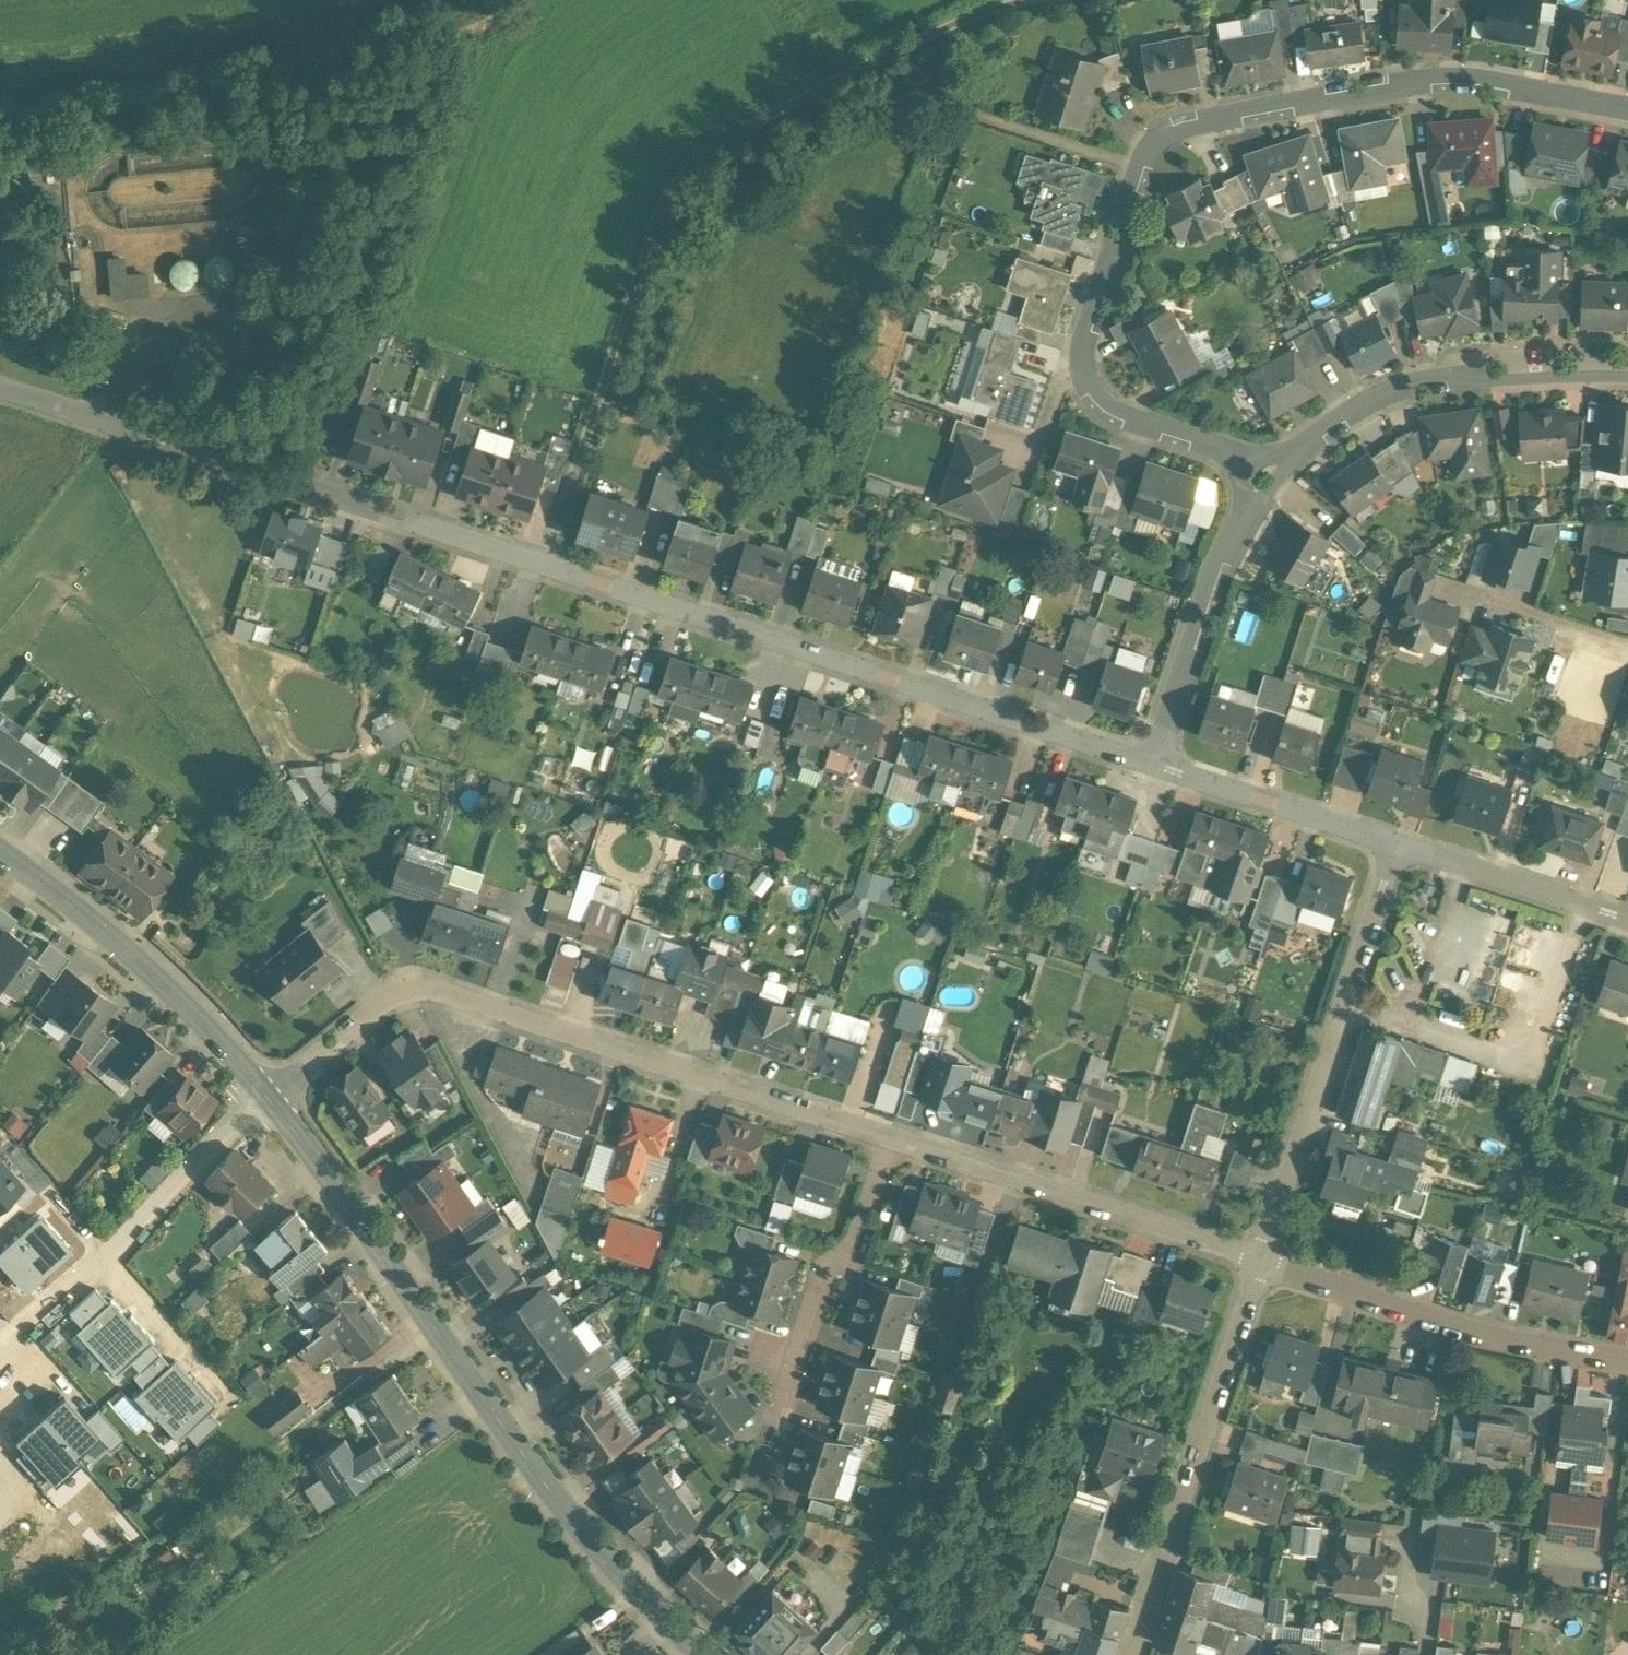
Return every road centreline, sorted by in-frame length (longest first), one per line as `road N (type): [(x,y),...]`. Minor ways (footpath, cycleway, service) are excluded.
road 1 (residential): [(0,391),(1153,761)]
road 2 (residential): [(268,1097),(396,994),(418,987),(1263,1263)]
road 3 (residential): [(1627,106),(1428,76),(1162,131),(1138,170),(1083,344),(1087,381),(1120,413),(1275,469)]
road 4 (tertiary): [(268,1097),(565,1509),(709,1654)]
road 5 (track): [(1031,0),(963,20),(793,102),(685,172),(656,220),(581,456)]
road 6 (residential): [(1397,840),(1263,1263)]
road 7 (residential): [(1263,1263),(1134,1654)]
road 8 (residential): [(1275,469),(1398,391),(1488,367),(1627,369)]
road 9 (residential): [(1263,1263),(1499,1338),(1627,1359)]
road 10 (residential): [(0,1348),(119,1245),(268,1097)]
road 11 (tertiary): [(0,854),(141,964),(268,1097)]
road 12 (residential): [(1153,761),(1208,583),(1275,469)]
road 13 (residential): [(1153,761),(1397,840)]
road 14 (residential): [(1397,840),(1627,916)]

